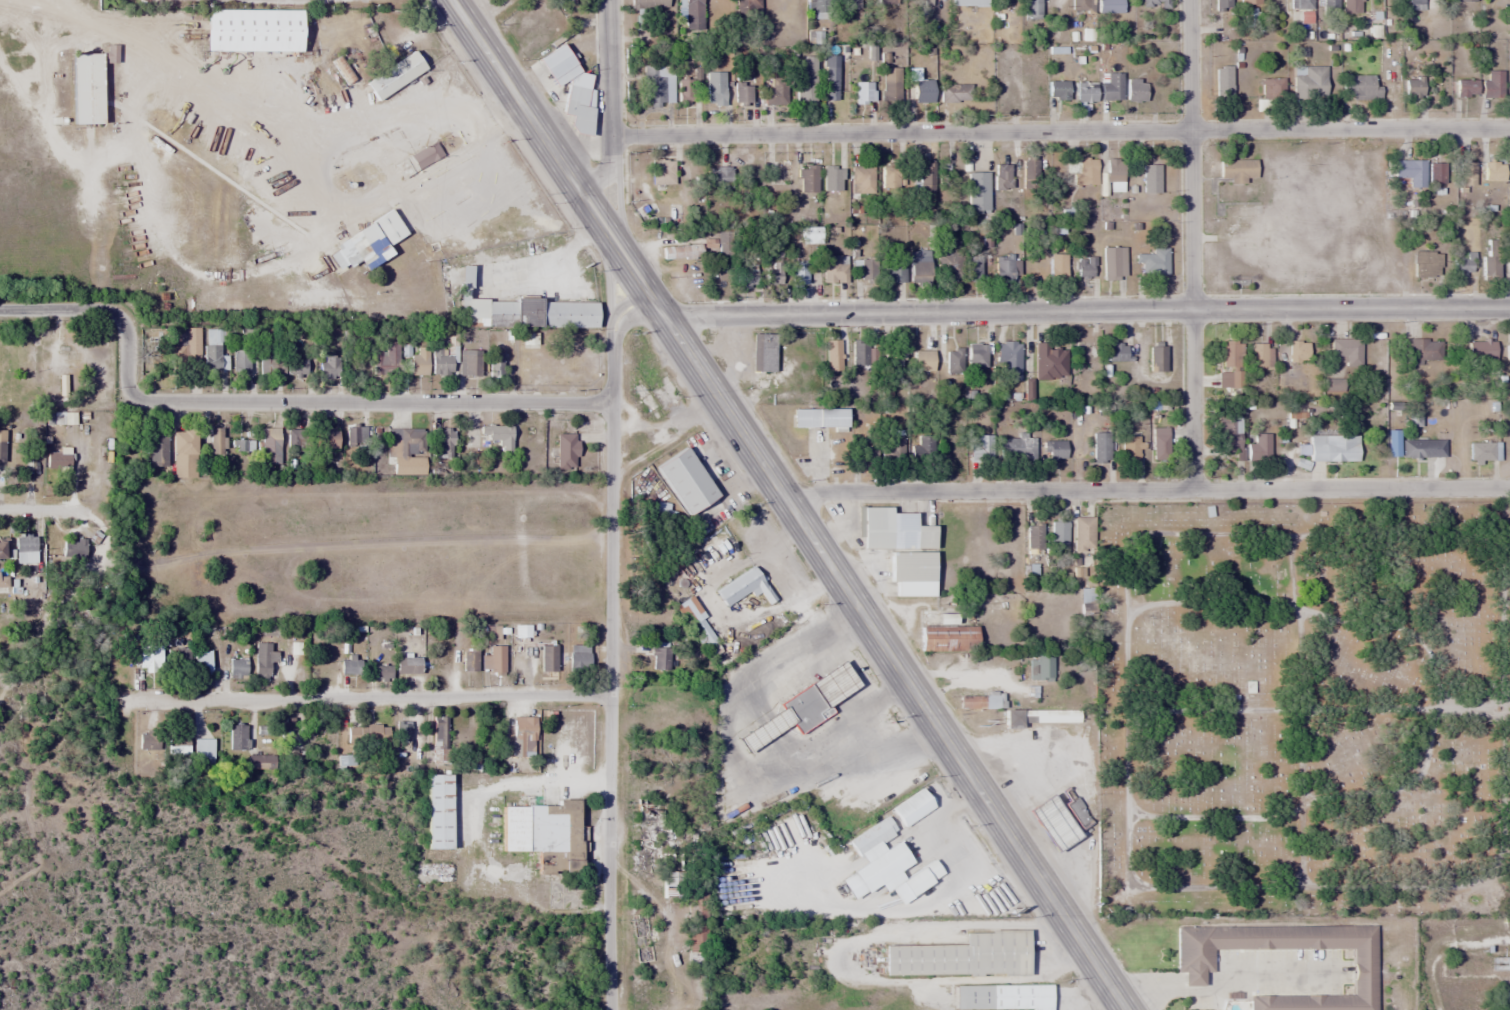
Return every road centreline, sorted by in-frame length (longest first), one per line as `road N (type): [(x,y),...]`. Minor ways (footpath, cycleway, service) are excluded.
road 1 (primary): [(1126,1009),(450,0)]
road 2 (residential): [(1509,128),(610,136)]
road 3 (tertiary): [(663,316),(1509,308)]
road 4 (residential): [(1509,487),(779,490)]
road 5 (residential): [(1193,488),(1190,0)]
road 6 (residential): [(130,700),(611,695)]
road 7 (residential): [(613,404),(151,401)]
road 8 (residential): [(611,695),(613,328),(647,291)]
road 9 (residential): [(612,1009),(611,695)]
road 10 (residential): [(582,195),(609,168),(608,0)]

